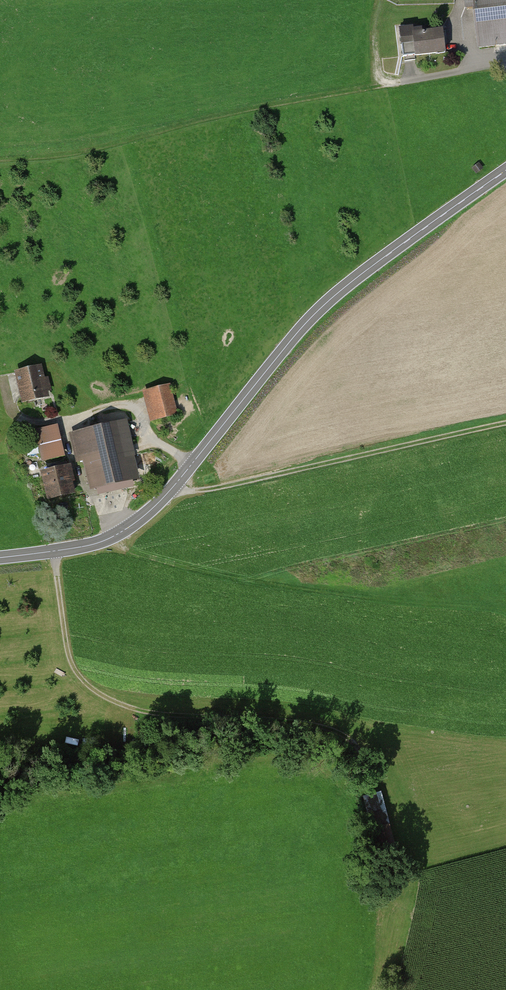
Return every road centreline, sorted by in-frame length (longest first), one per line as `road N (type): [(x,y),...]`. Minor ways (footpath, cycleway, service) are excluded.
road 1 (tertiary): [(0,557),(89,545),(147,517),(323,306),(505,170)]
road 2 (track): [(169,494),(505,424)]
road 3 (track): [(54,551),(78,674),(130,707),(221,715)]

